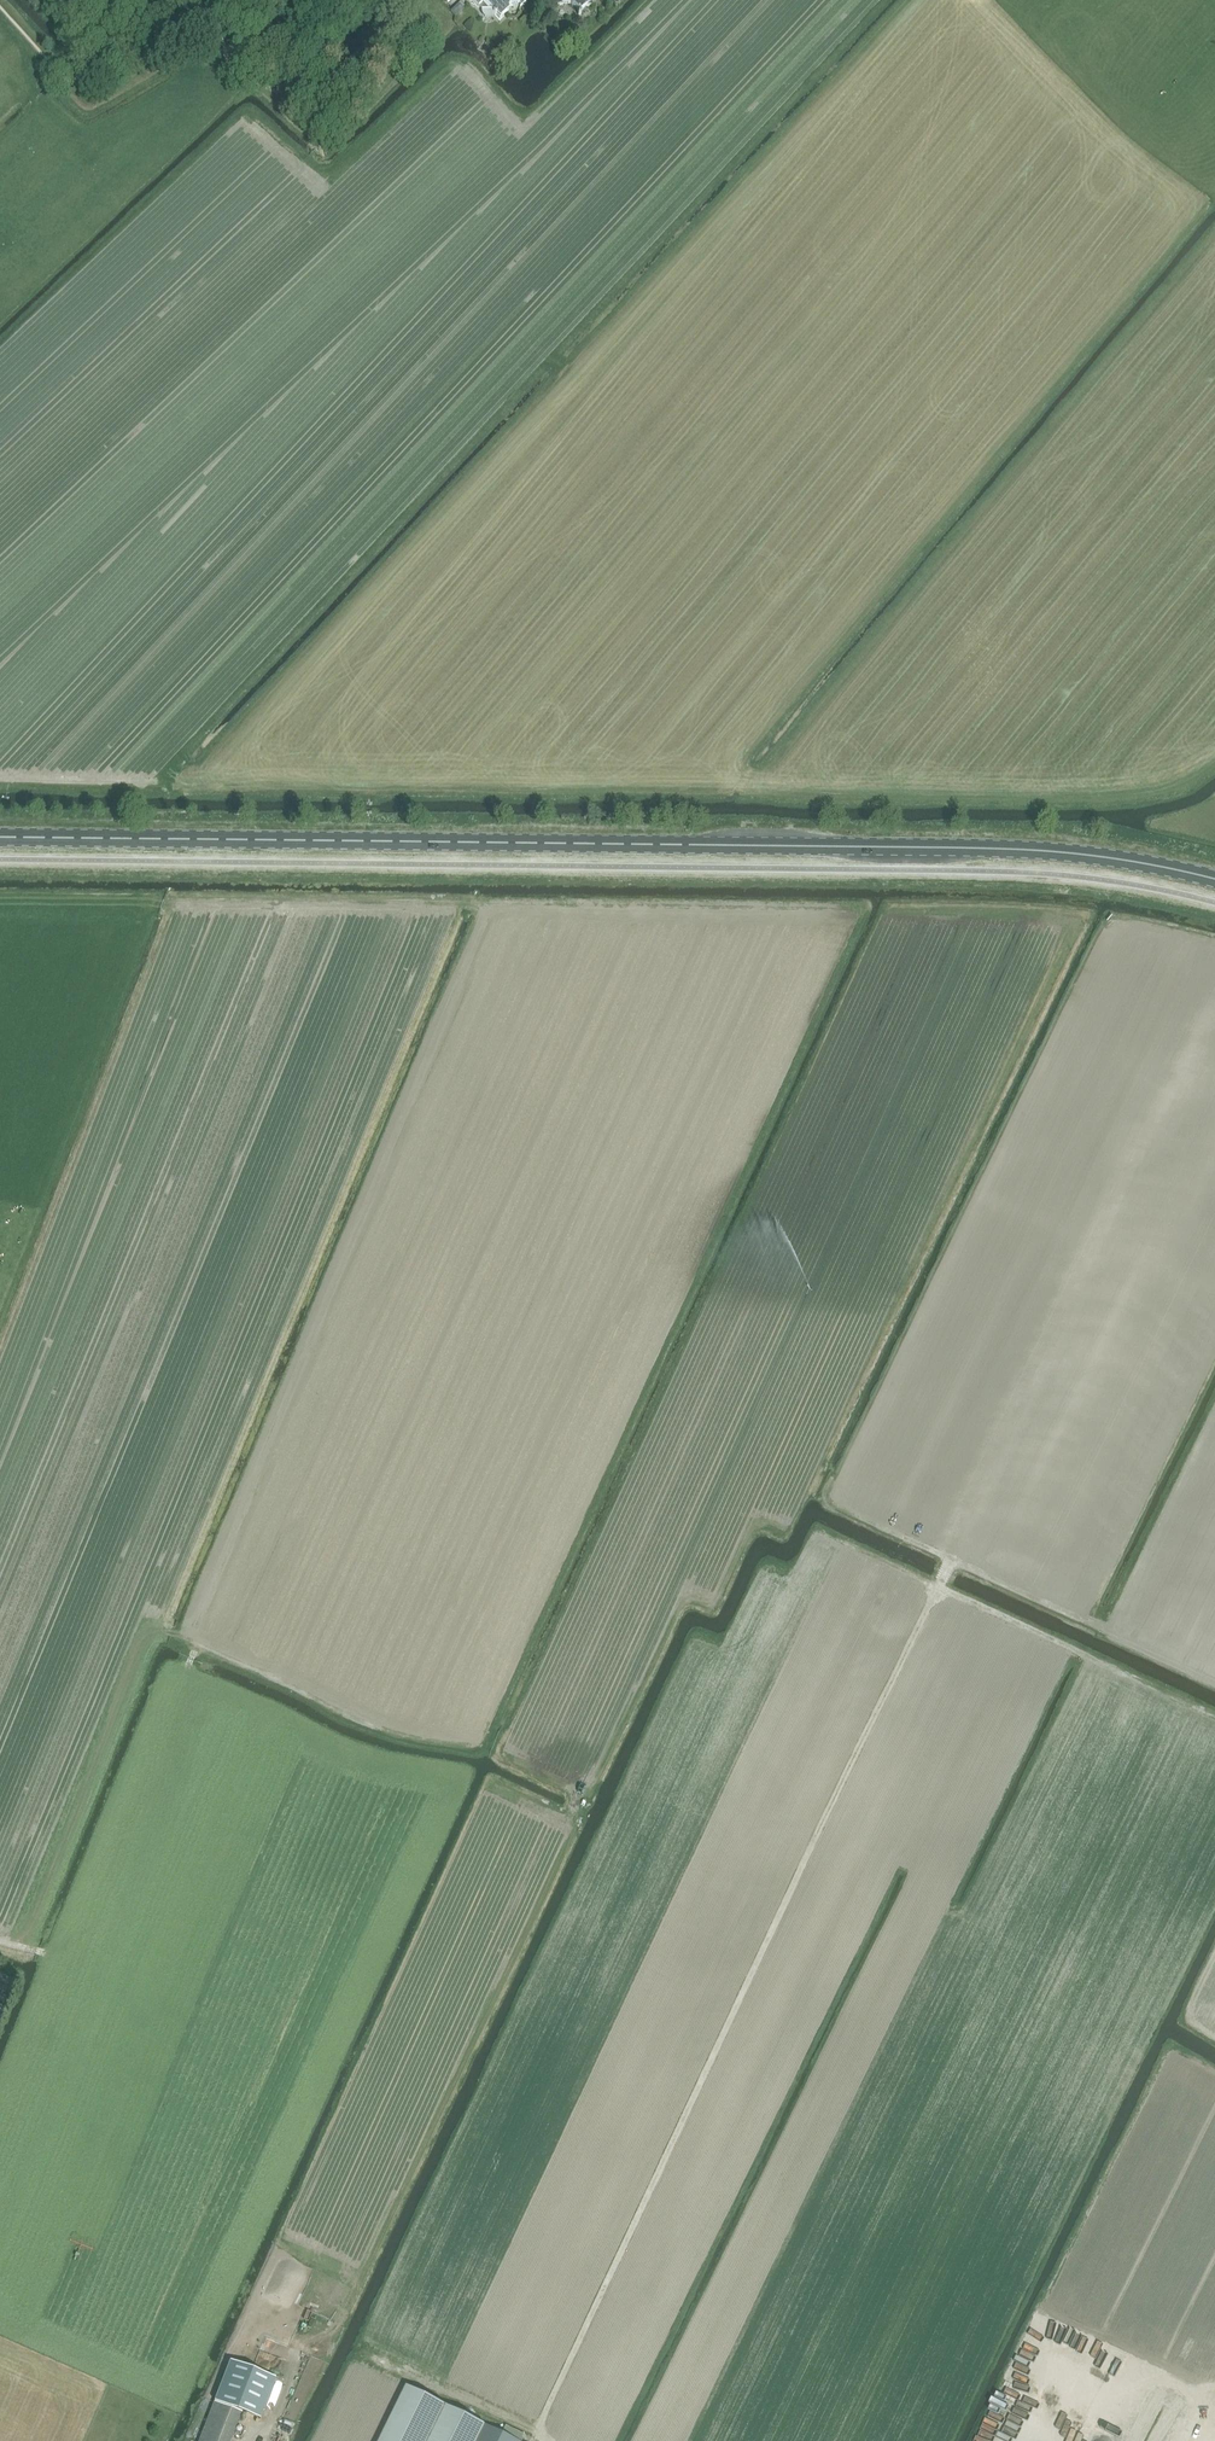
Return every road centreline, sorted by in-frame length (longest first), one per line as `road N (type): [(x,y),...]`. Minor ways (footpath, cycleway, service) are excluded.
road 1 (primary): [(1214,880),(1079,855),(912,847),(0,837)]
road 2 (track): [(384,1731),(198,1645),(170,1684),(62,1942),(42,1953),(0,1941)]

